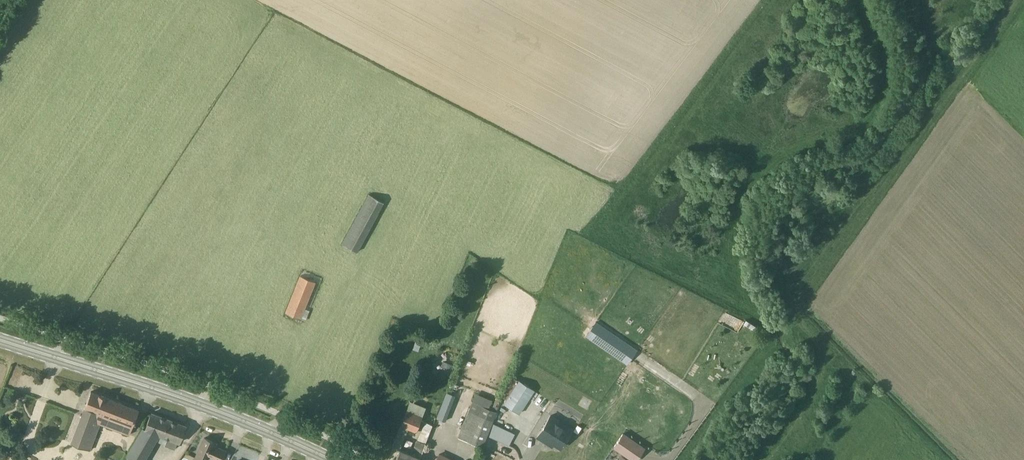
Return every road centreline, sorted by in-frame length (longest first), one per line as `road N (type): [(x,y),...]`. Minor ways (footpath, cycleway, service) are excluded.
road 1 (secondary): [(330,459),(225,413),(0,339)]

